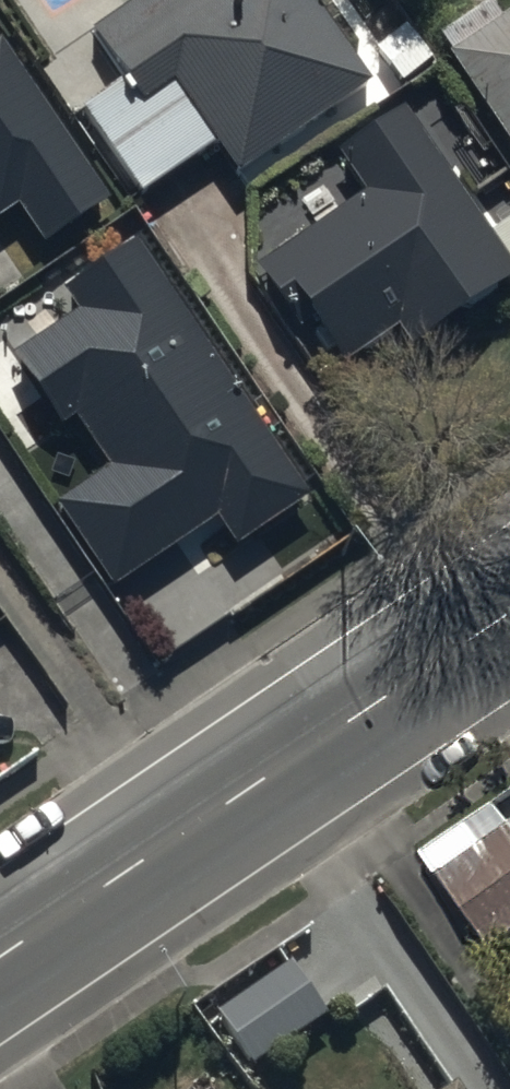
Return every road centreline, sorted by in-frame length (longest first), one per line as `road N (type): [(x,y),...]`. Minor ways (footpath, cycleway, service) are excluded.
road 1 (secondary): [(0,955),(509,611)]

